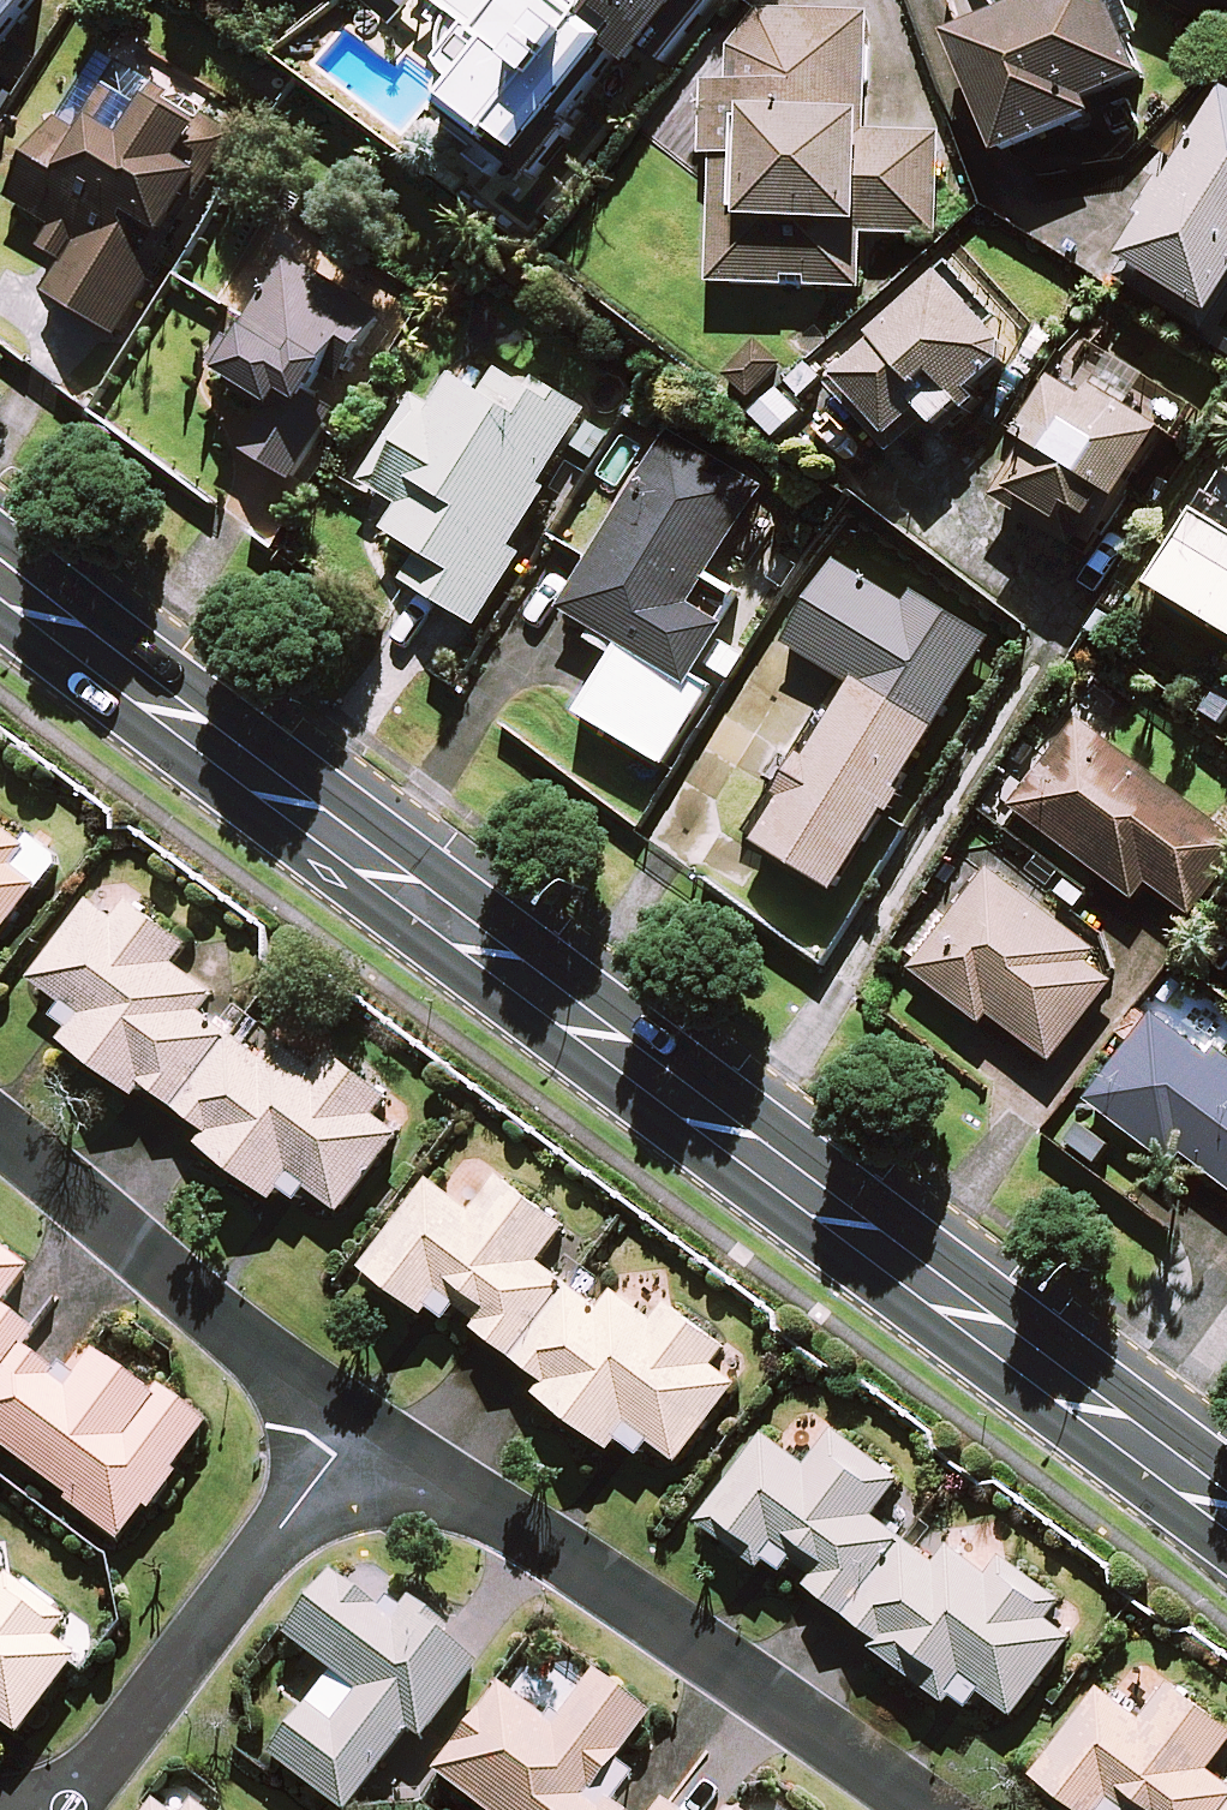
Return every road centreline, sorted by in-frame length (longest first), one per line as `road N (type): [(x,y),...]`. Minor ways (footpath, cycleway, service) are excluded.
road 1 (secondary): [(0,572),(1226,1521)]
road 2 (unclassified): [(351,1429),(634,1599),(923,1809)]
road 3 (unclassified): [(351,1429),(68,1809)]
road 4 (unclassified): [(0,1128),(351,1429)]

